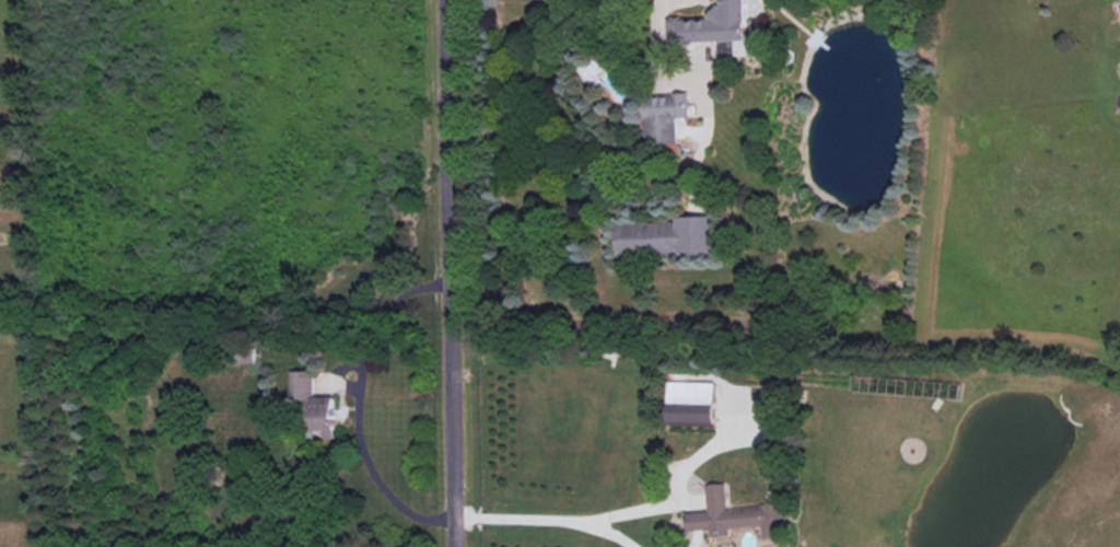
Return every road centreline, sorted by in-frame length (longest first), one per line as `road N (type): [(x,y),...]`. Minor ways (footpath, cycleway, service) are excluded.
road 1 (residential): [(443,0),(453,546)]

